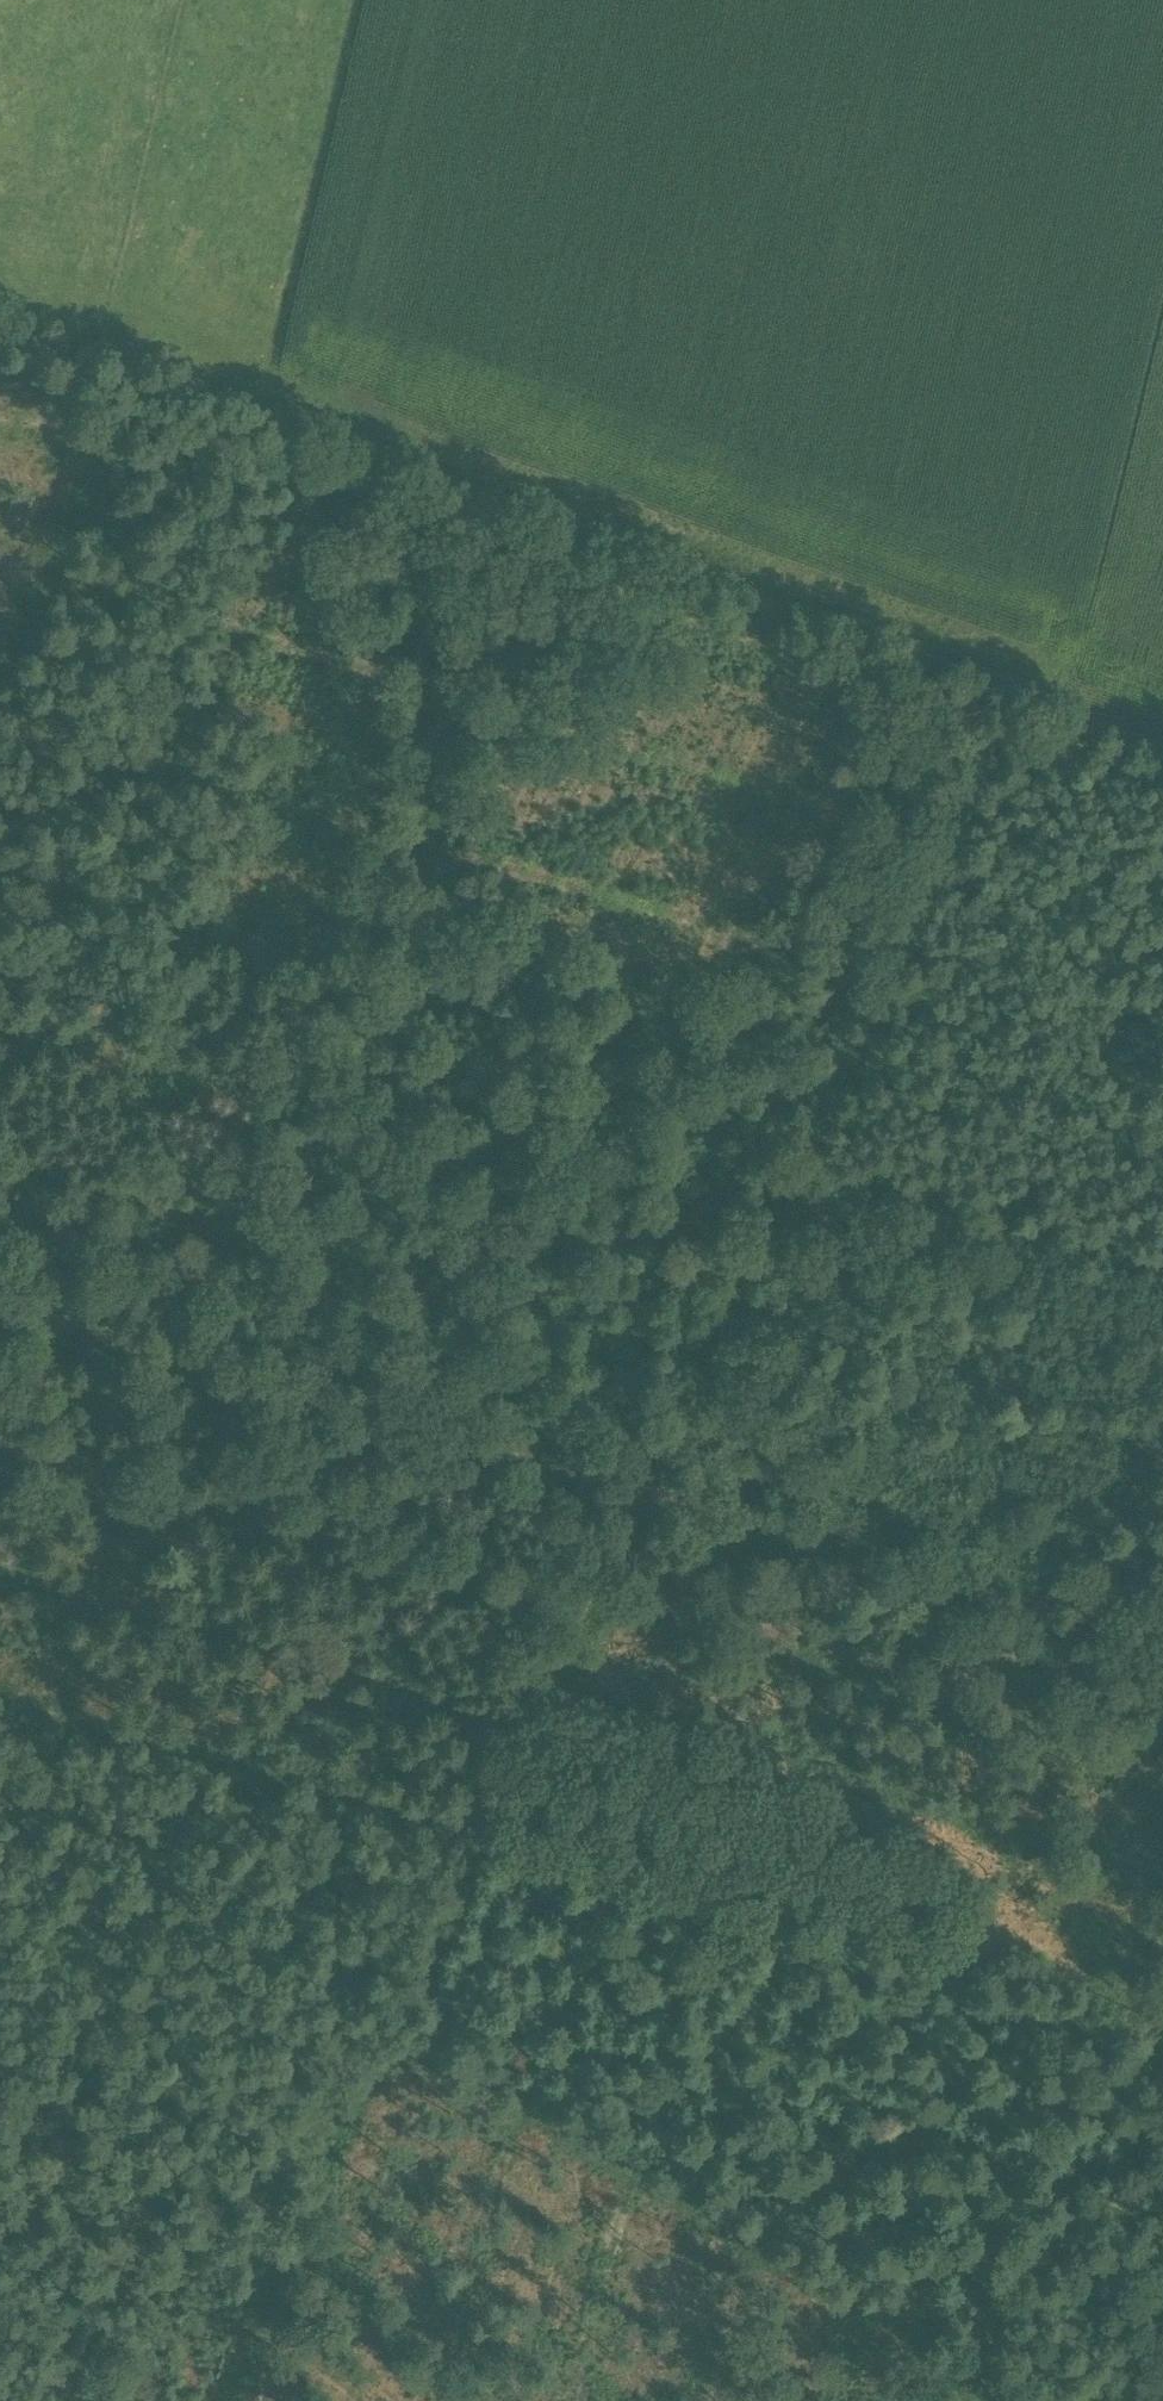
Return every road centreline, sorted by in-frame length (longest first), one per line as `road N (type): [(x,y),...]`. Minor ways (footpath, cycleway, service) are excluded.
road 1 (track): [(0,1311),(1162,1637)]

